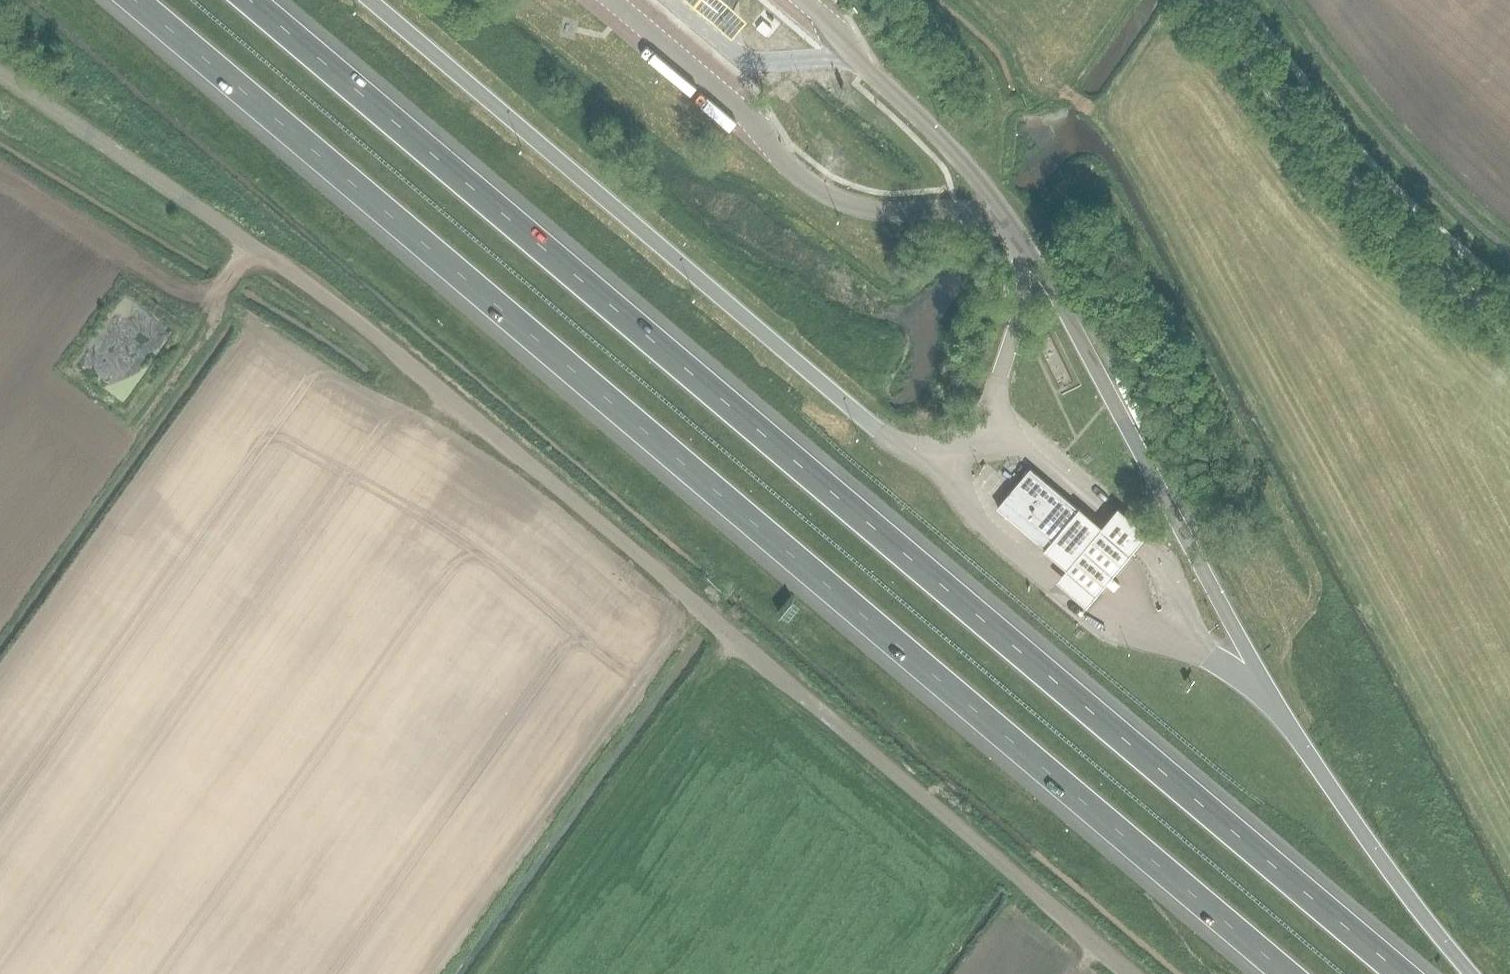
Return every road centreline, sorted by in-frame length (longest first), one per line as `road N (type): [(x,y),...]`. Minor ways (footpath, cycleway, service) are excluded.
road 1 (motorway): [(1399,973),(251,0)]
road 2 (motorway): [(127,0),(1274,973)]
road 3 (unclassified): [(1131,973),(413,356),(0,83)]
road 4 (secondary): [(1509,335),(1387,231),(1300,139),(1200,0)]
road 5 (motorway): [(1469,973),(1399,895),(1275,709)]

